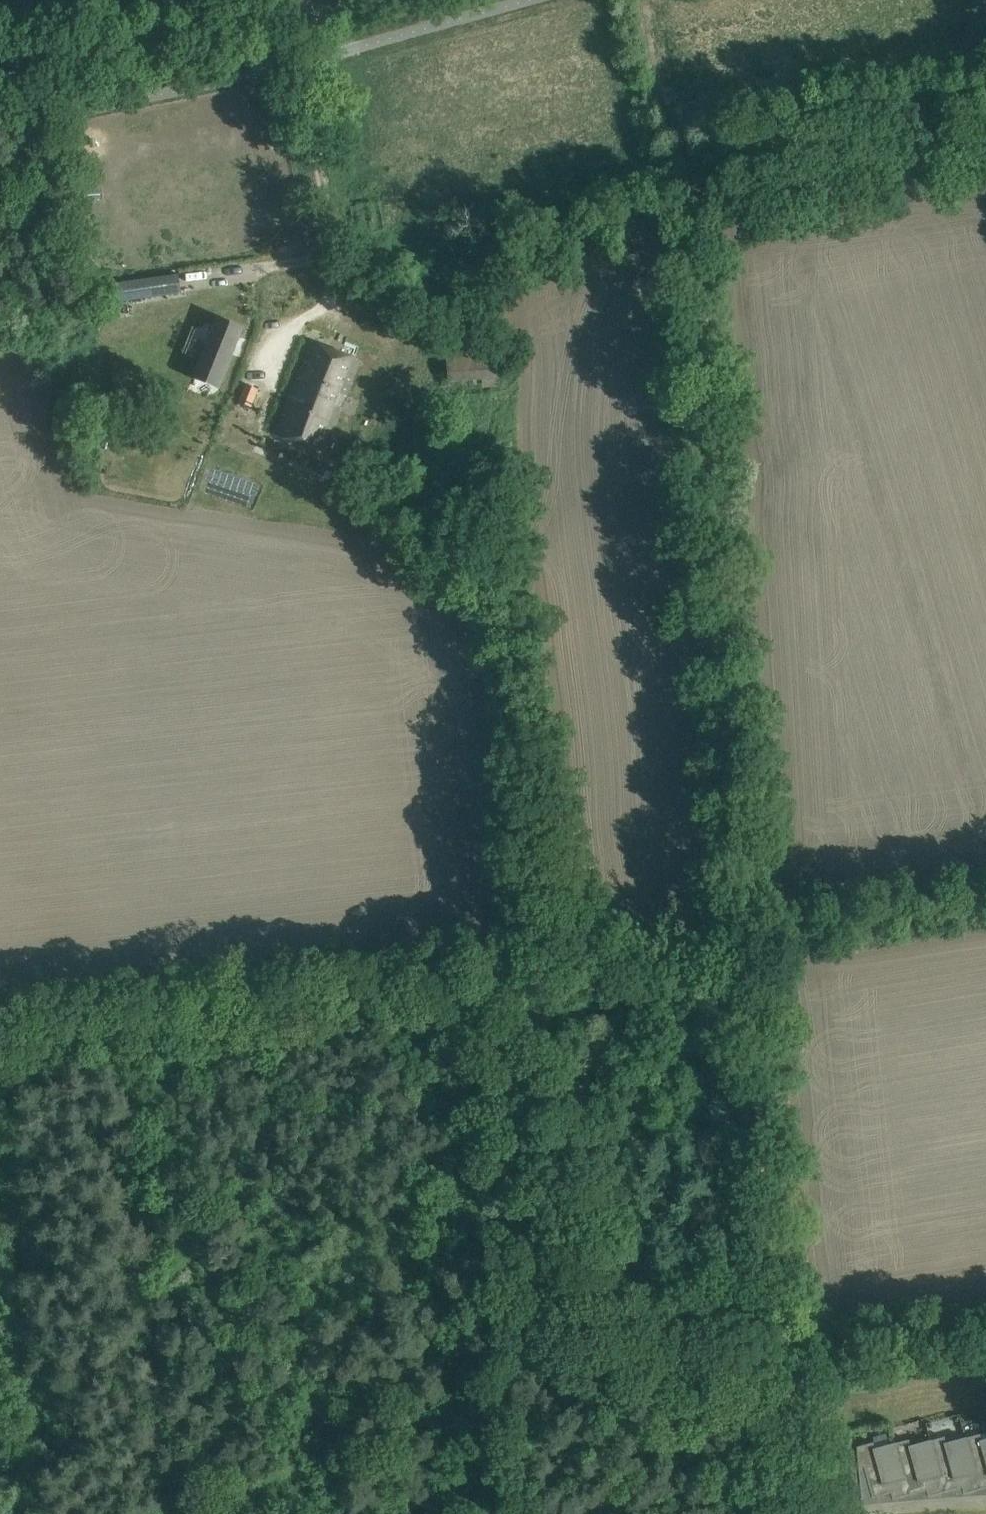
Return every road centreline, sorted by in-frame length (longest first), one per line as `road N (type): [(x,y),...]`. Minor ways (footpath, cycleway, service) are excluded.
road 1 (track): [(985,143),(582,230),(368,305)]
road 2 (tertiary): [(0,86),(378,0)]

